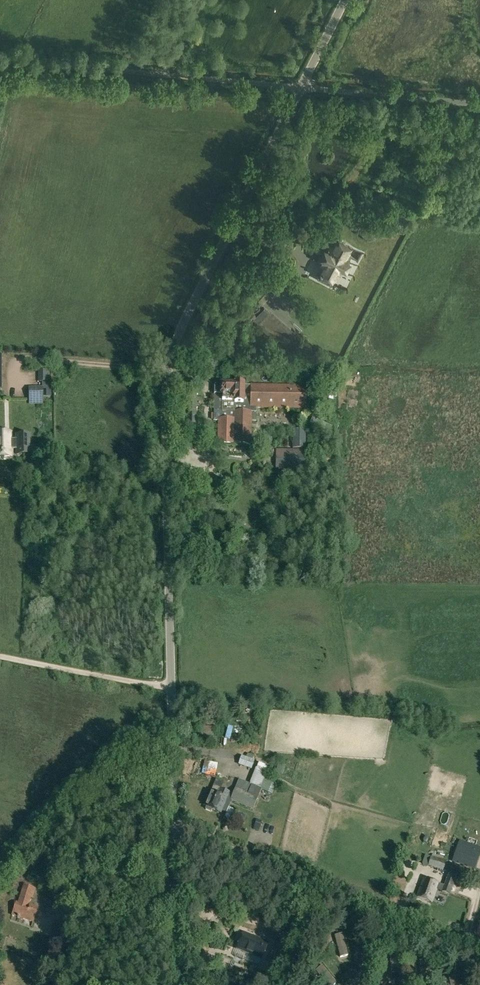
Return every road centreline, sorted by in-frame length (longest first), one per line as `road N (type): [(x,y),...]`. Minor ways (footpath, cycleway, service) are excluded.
road 1 (unclassified): [(174,820),(168,361),(303,84)]
road 2 (unclassified): [(479,949),(174,820)]
road 3 (track): [(303,84),(0,61)]
road 4 (unclassified): [(303,84),(479,101)]
road 5 (track): [(171,688),(0,656)]
road 6 (unclassified): [(177,984),(174,820)]

